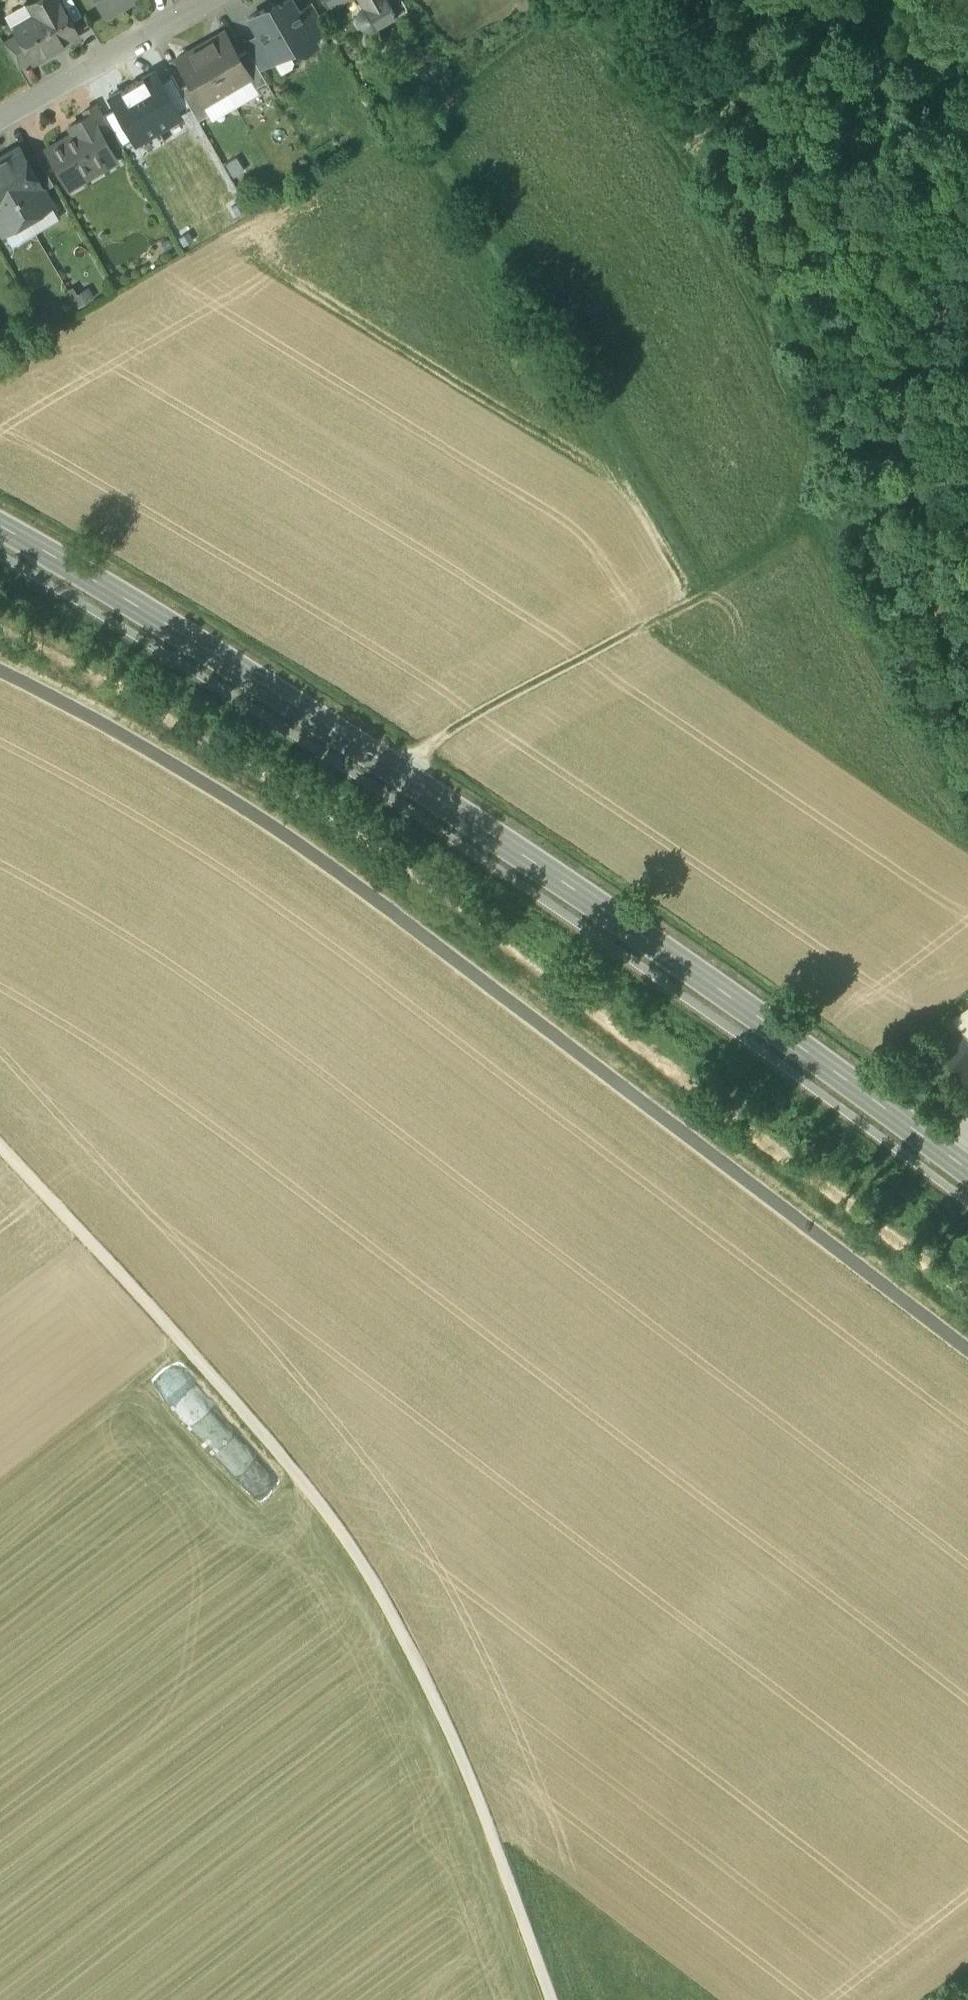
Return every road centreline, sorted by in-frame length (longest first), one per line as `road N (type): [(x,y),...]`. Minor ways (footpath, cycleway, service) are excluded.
road 1 (secondary): [(967,1169),(489,830),(169,623),(0,525)]
road 2 (track): [(553,1999),(467,1767),(373,1583),(316,1495),(0,1149)]
road 3 (track): [(967,809),(852,610),(828,520),(816,427),(749,250),(572,0)]
road 4 (track): [(392,767),(828,520)]
road 5 (residential): [(195,0),(0,113)]

